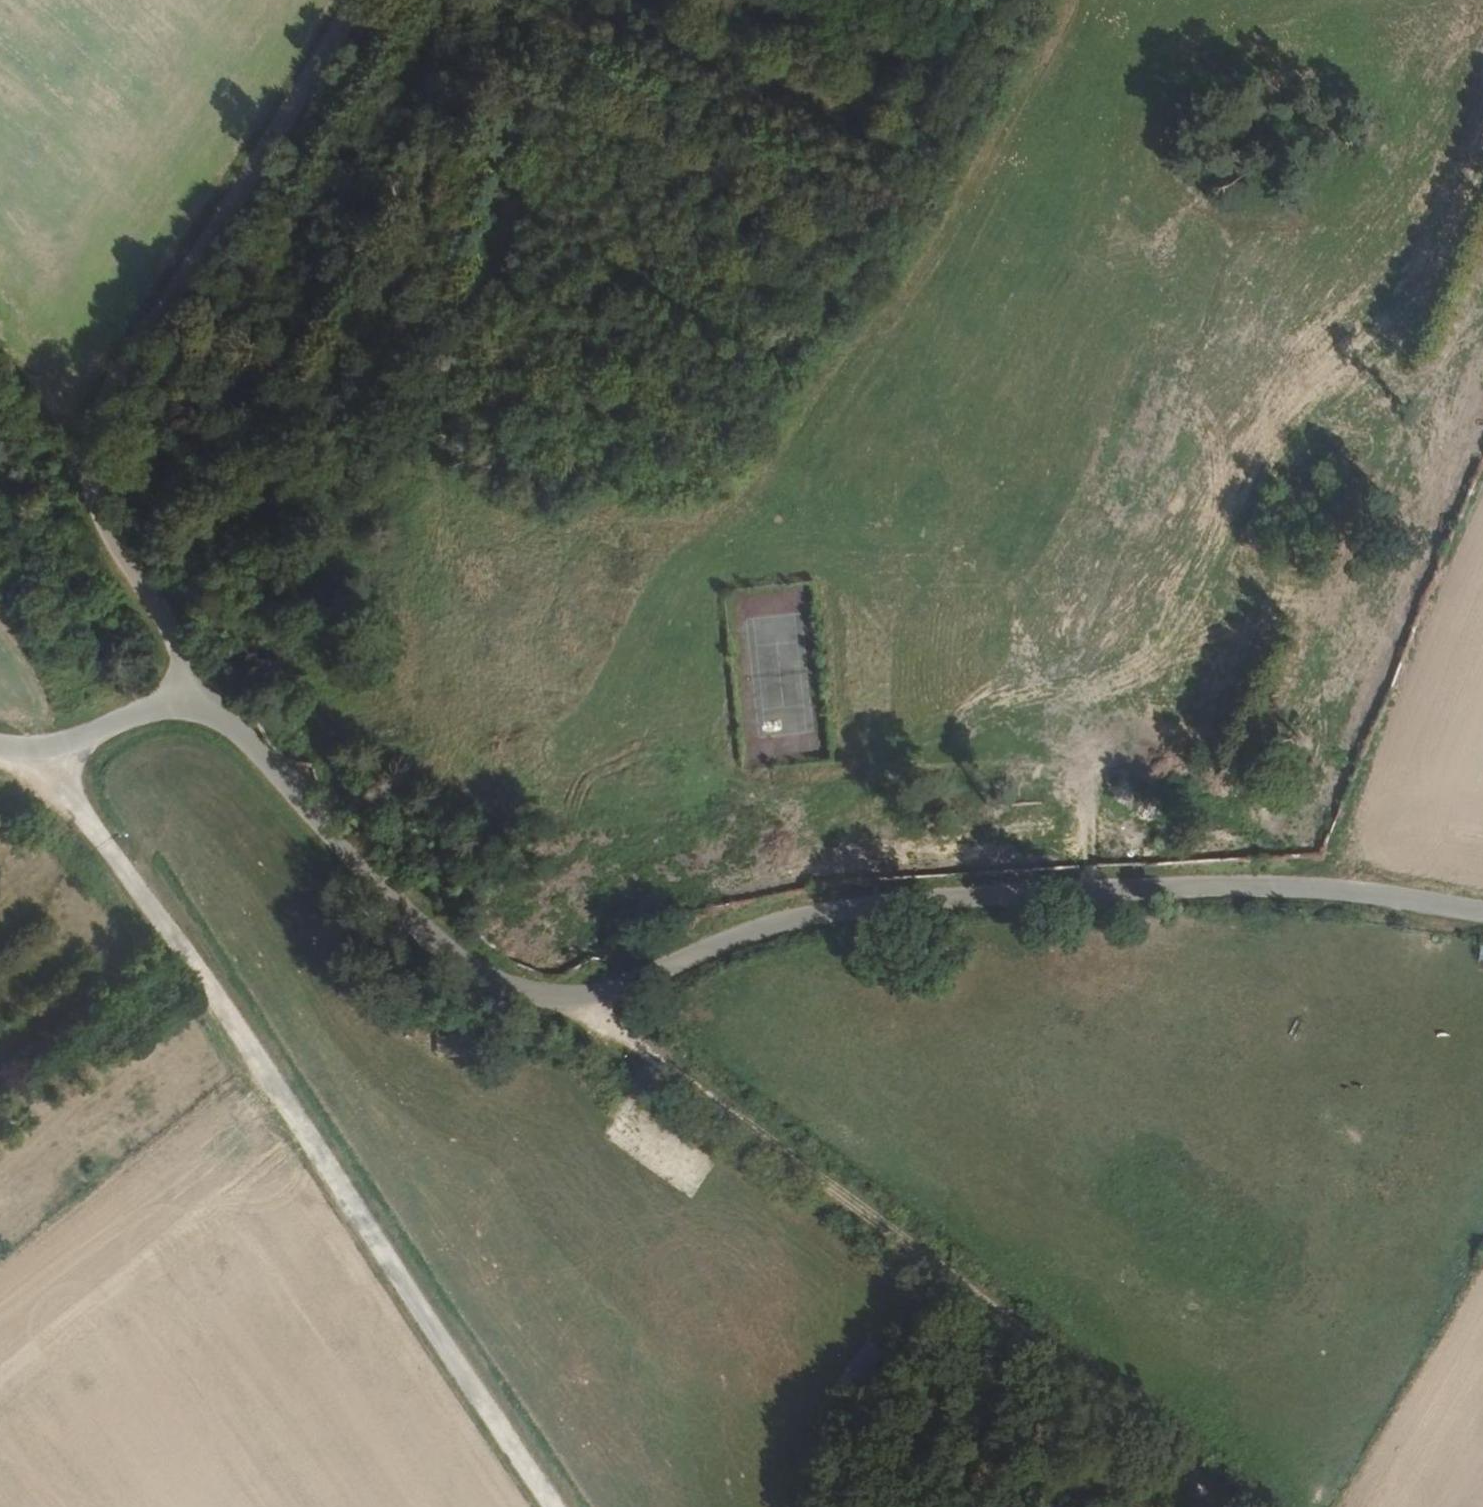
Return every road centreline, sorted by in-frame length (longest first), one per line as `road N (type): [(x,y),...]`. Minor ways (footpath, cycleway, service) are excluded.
road 1 (unclassified): [(1482,915),(1315,887),(941,906),(679,966),(587,1003),(536,1011)]
road 2 (track): [(555,1506),(53,758)]
road 3 (track): [(587,1003),(886,1229),(1210,1506)]
road 4 (unclassified): [(360,0),(102,423),(92,460),(108,528),(206,692)]
road 5 (unclassified): [(206,692),(468,984),(536,1011)]
road 6 (residential): [(0,752),(53,758),(206,692)]

